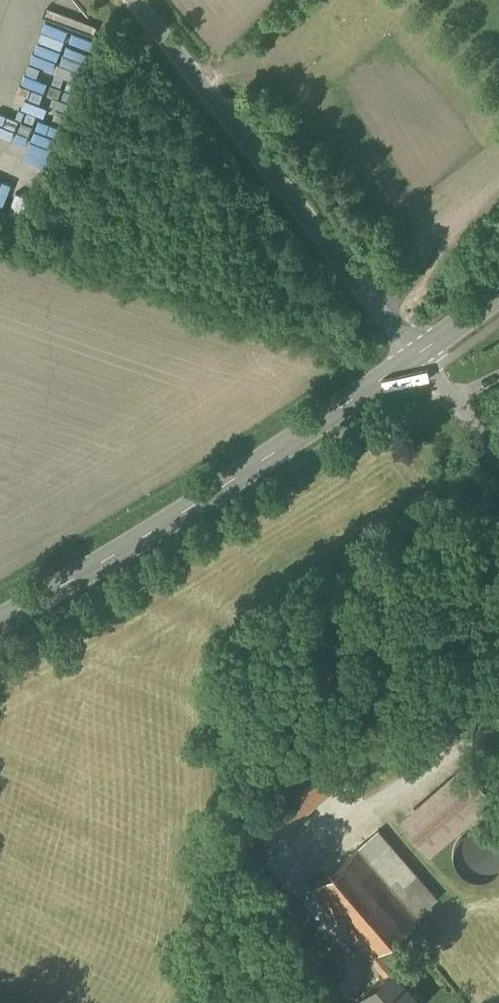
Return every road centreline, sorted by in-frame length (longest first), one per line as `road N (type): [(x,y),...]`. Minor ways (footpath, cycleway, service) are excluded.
road 1 (tertiary): [(416,357),(0,624)]
road 2 (unclassified): [(416,357),(130,0)]
road 3 (unclassified): [(498,458),(416,357)]

